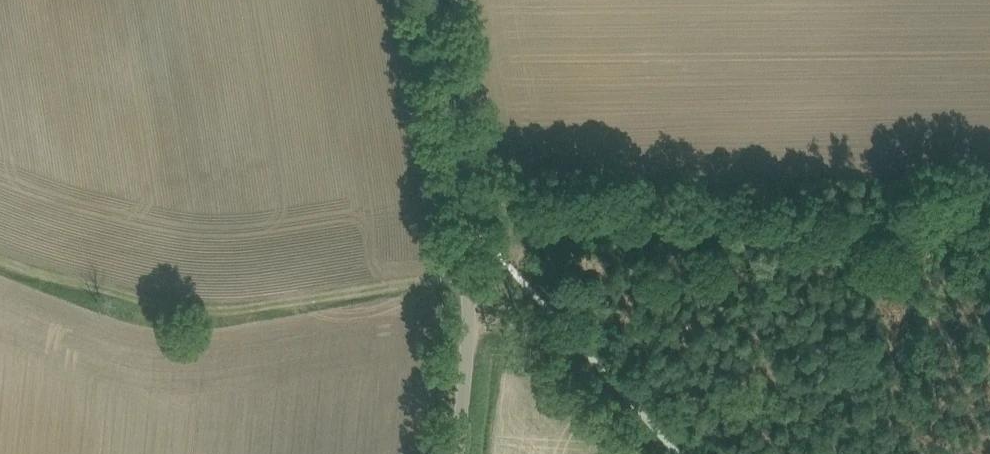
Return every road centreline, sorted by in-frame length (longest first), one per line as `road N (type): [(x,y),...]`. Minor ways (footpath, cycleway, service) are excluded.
road 1 (unclassified): [(459,453),(472,303),(466,214),(431,0)]

